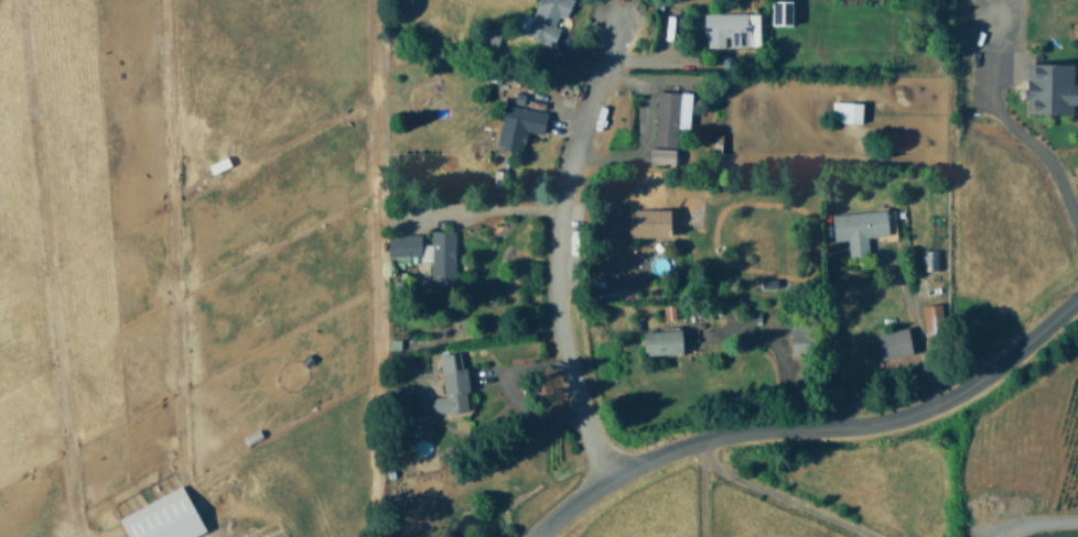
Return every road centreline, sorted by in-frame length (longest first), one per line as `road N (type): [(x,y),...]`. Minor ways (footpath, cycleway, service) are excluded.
road 1 (residential): [(532,536),(607,478),(675,447),(753,429),(874,423),(939,402),(972,384),(1077,295)]
road 2 (residential): [(607,478),(580,417),(554,303),(570,167),(614,31)]

